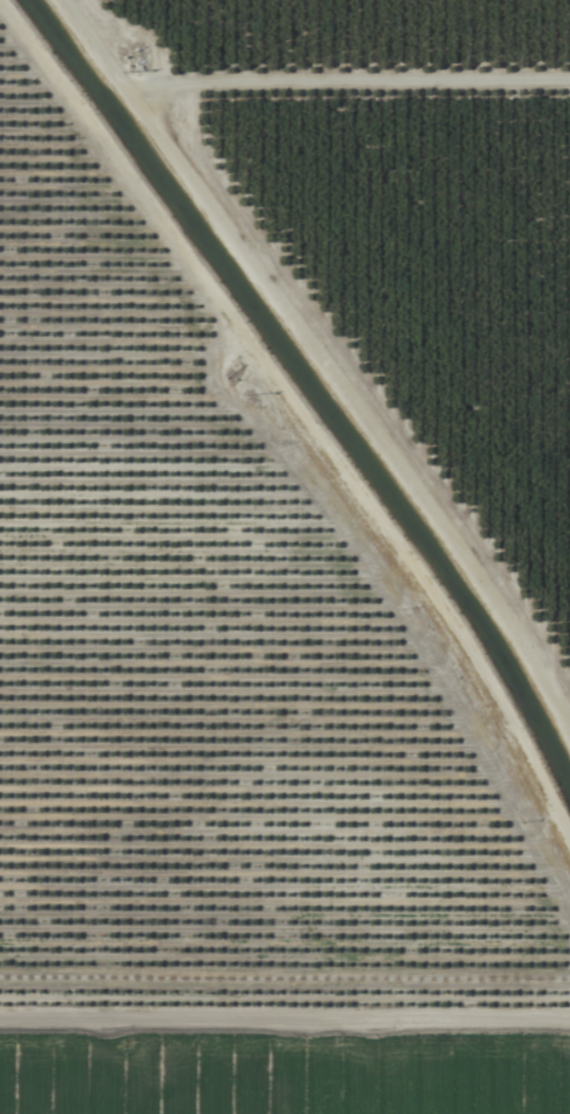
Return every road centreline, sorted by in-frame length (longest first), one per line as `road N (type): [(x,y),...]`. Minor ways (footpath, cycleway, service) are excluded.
road 1 (track): [(0,1027),(569,1034)]

